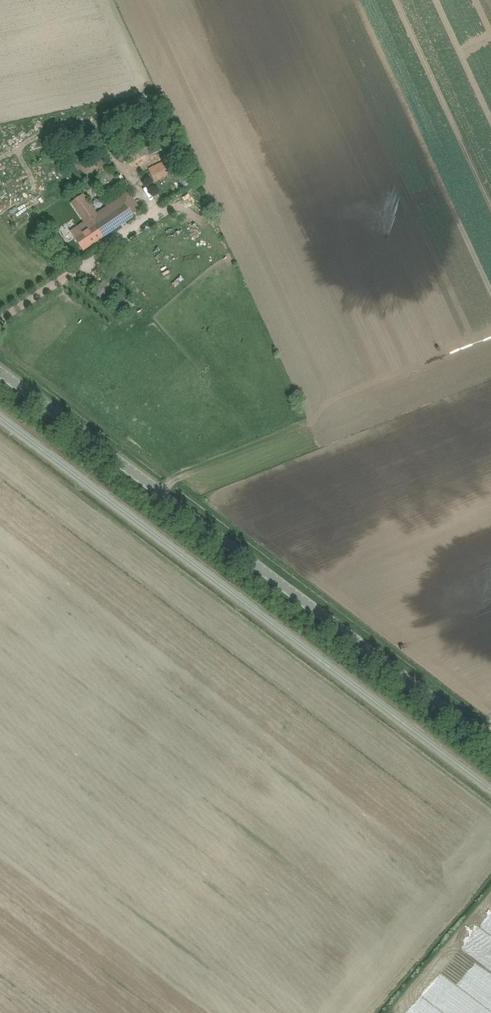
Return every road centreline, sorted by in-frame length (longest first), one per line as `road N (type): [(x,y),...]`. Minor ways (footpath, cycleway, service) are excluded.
road 1 (unclassified): [(490,743),(0,371)]

